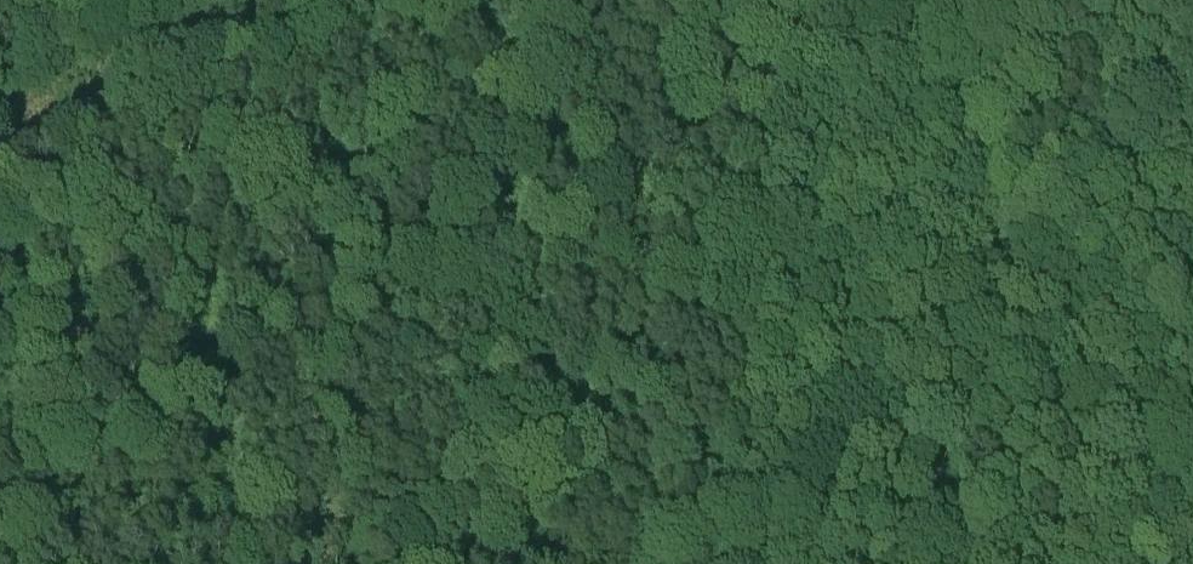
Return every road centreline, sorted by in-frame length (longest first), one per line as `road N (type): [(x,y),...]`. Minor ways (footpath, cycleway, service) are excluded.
road 1 (track): [(1192,368),(910,135),(697,0)]

